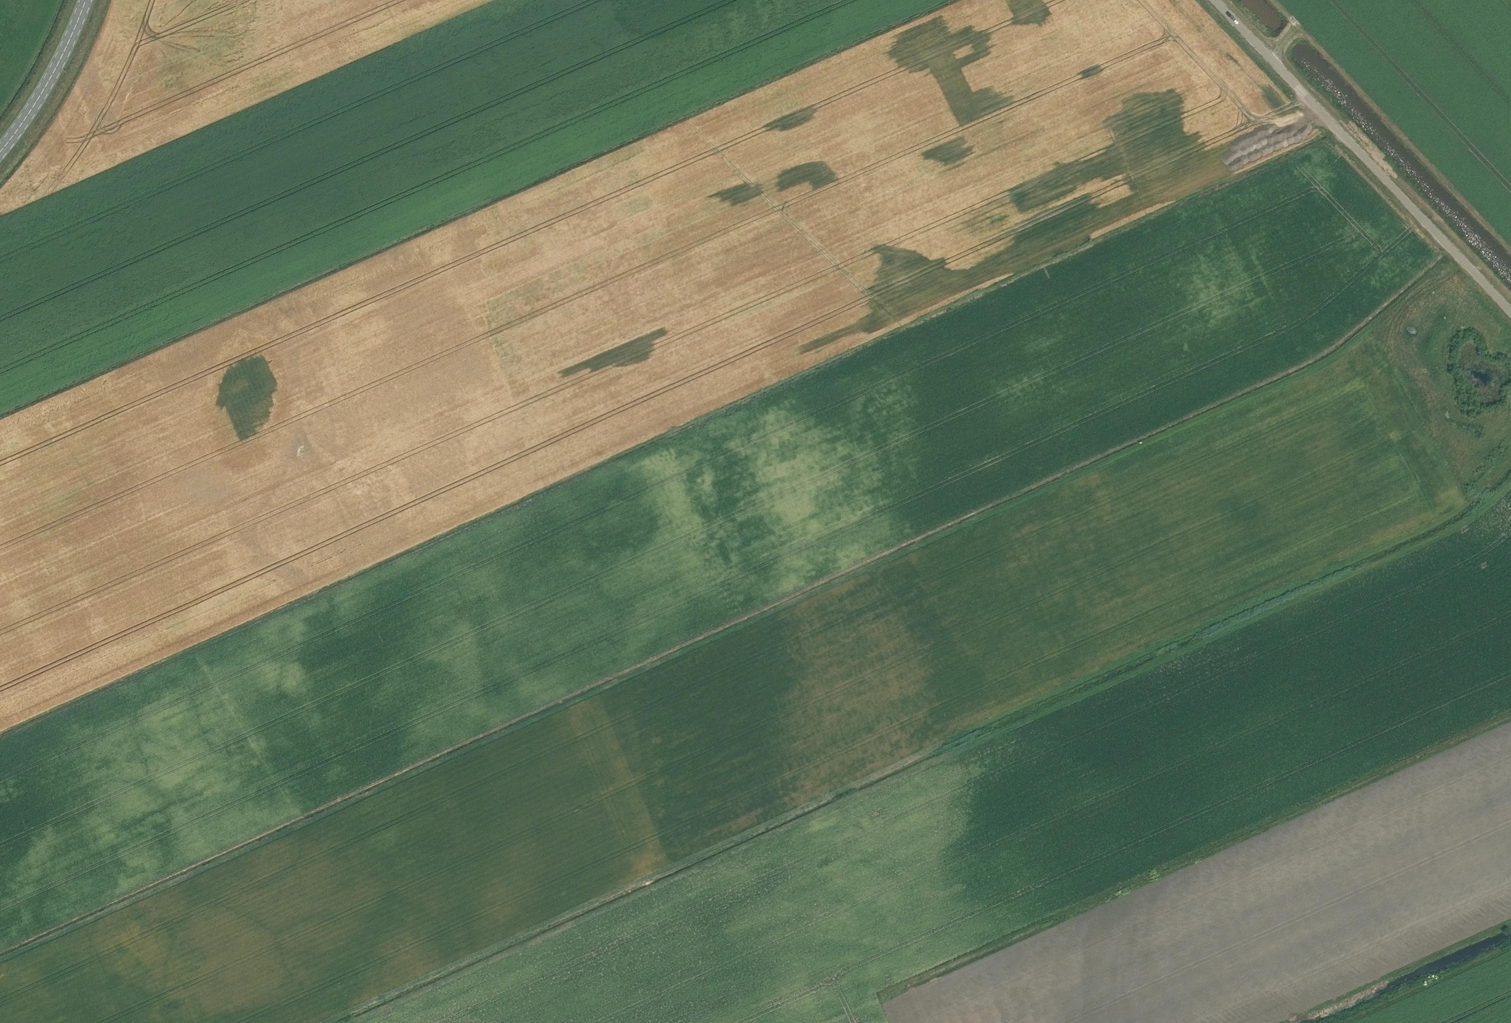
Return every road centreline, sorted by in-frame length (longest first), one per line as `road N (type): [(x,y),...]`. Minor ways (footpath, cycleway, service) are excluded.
road 1 (unclassified): [(1510,311),(1215,0)]
road 2 (tertiary): [(0,152),(48,81),(86,0)]

